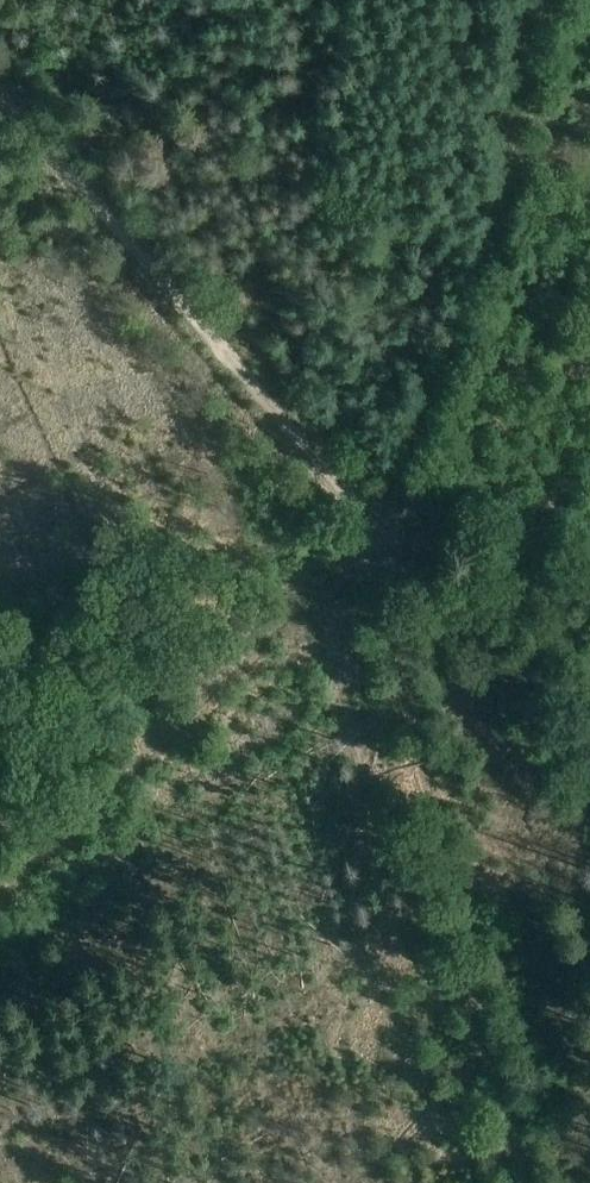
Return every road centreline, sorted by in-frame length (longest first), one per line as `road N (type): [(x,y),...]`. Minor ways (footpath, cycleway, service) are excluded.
road 1 (track): [(524,1182),(394,653),(377,529)]
road 2 (track): [(377,529),(0,88)]
road 3 (track): [(377,529),(457,327),(528,82),(589,72)]
road 4 (track): [(0,896),(377,529)]
road 5 (track): [(559,736),(377,529)]
road 6 (track): [(589,570),(421,525),(377,529)]

